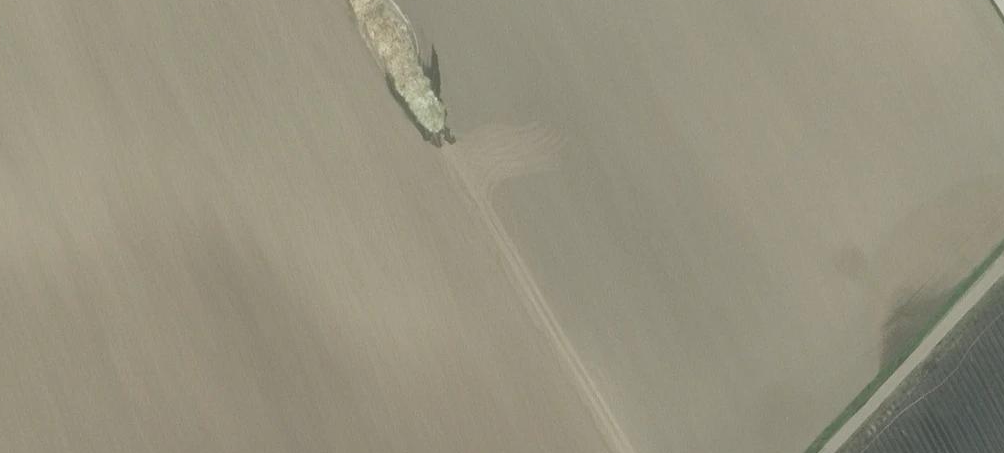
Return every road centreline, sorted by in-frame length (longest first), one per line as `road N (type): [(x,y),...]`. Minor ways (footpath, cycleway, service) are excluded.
road 1 (unclassified): [(822,452),(1003,266)]

